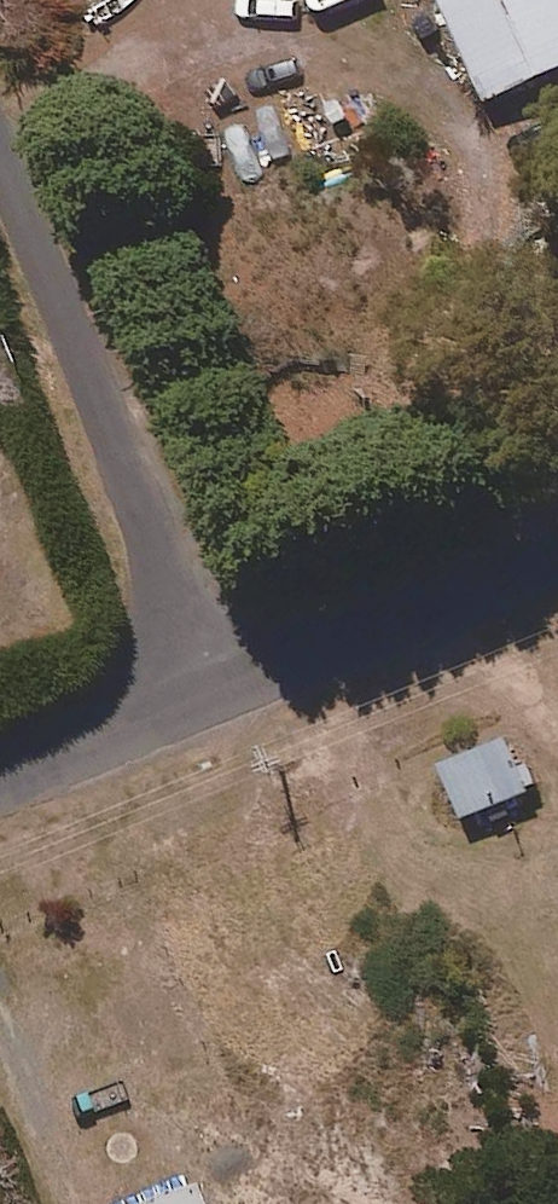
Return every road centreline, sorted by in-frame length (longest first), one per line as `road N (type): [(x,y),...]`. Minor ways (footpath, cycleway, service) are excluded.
road 1 (residential): [(218,691),(0,158)]
road 2 (residential): [(218,691),(557,553)]
road 3 (residential): [(0,780),(218,691)]

